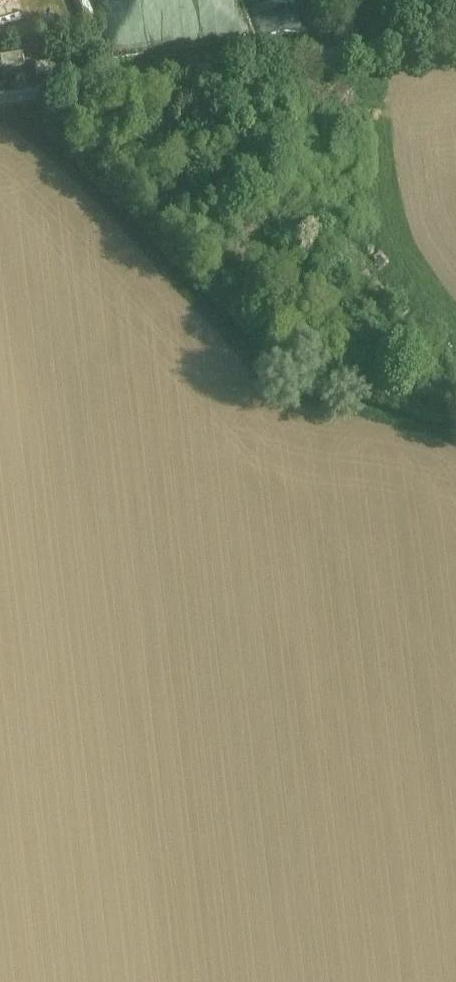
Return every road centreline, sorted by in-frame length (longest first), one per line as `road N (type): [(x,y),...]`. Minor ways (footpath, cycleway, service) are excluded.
road 1 (unclassified): [(455,35),(0,97)]

